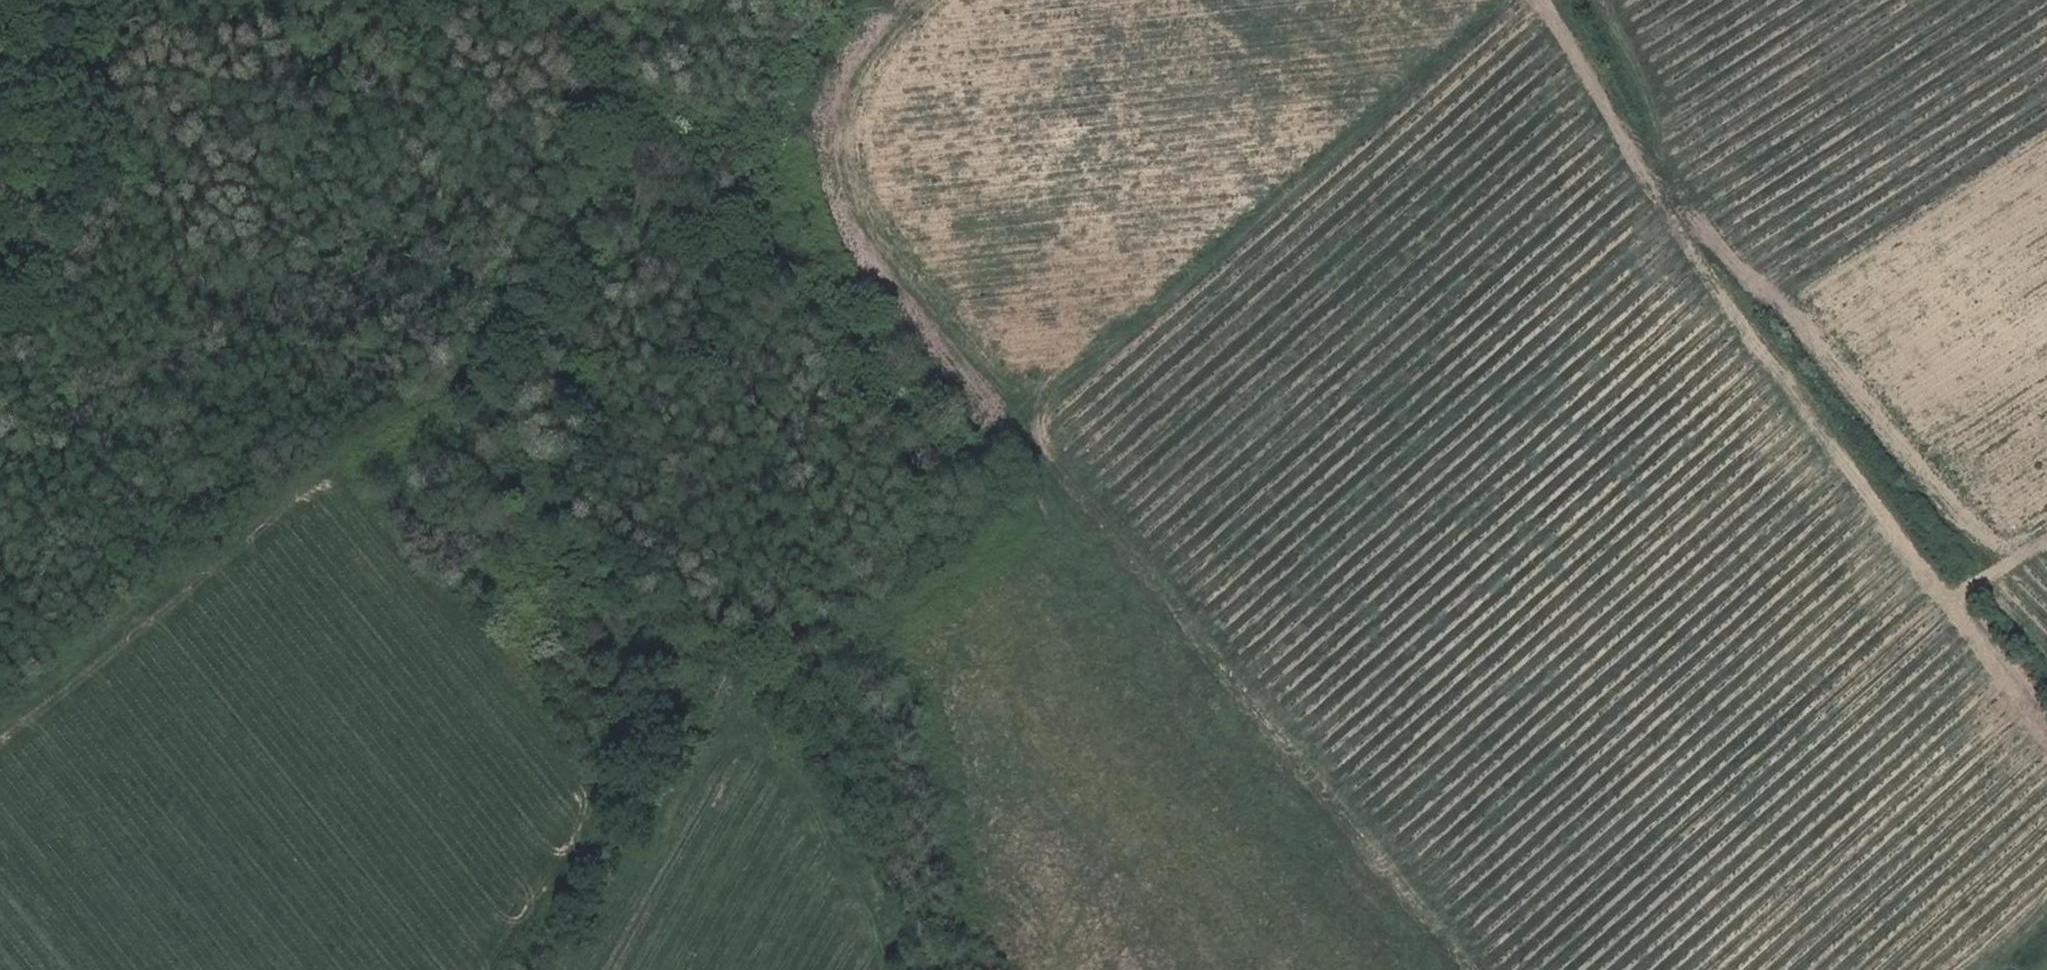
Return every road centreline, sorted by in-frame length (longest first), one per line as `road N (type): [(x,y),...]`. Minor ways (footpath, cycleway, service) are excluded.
road 1 (track): [(0,708),(148,589),(377,448),(490,356),(582,223),(890,0)]
road 2 (track): [(1552,0),(1843,457),(2046,728)]

